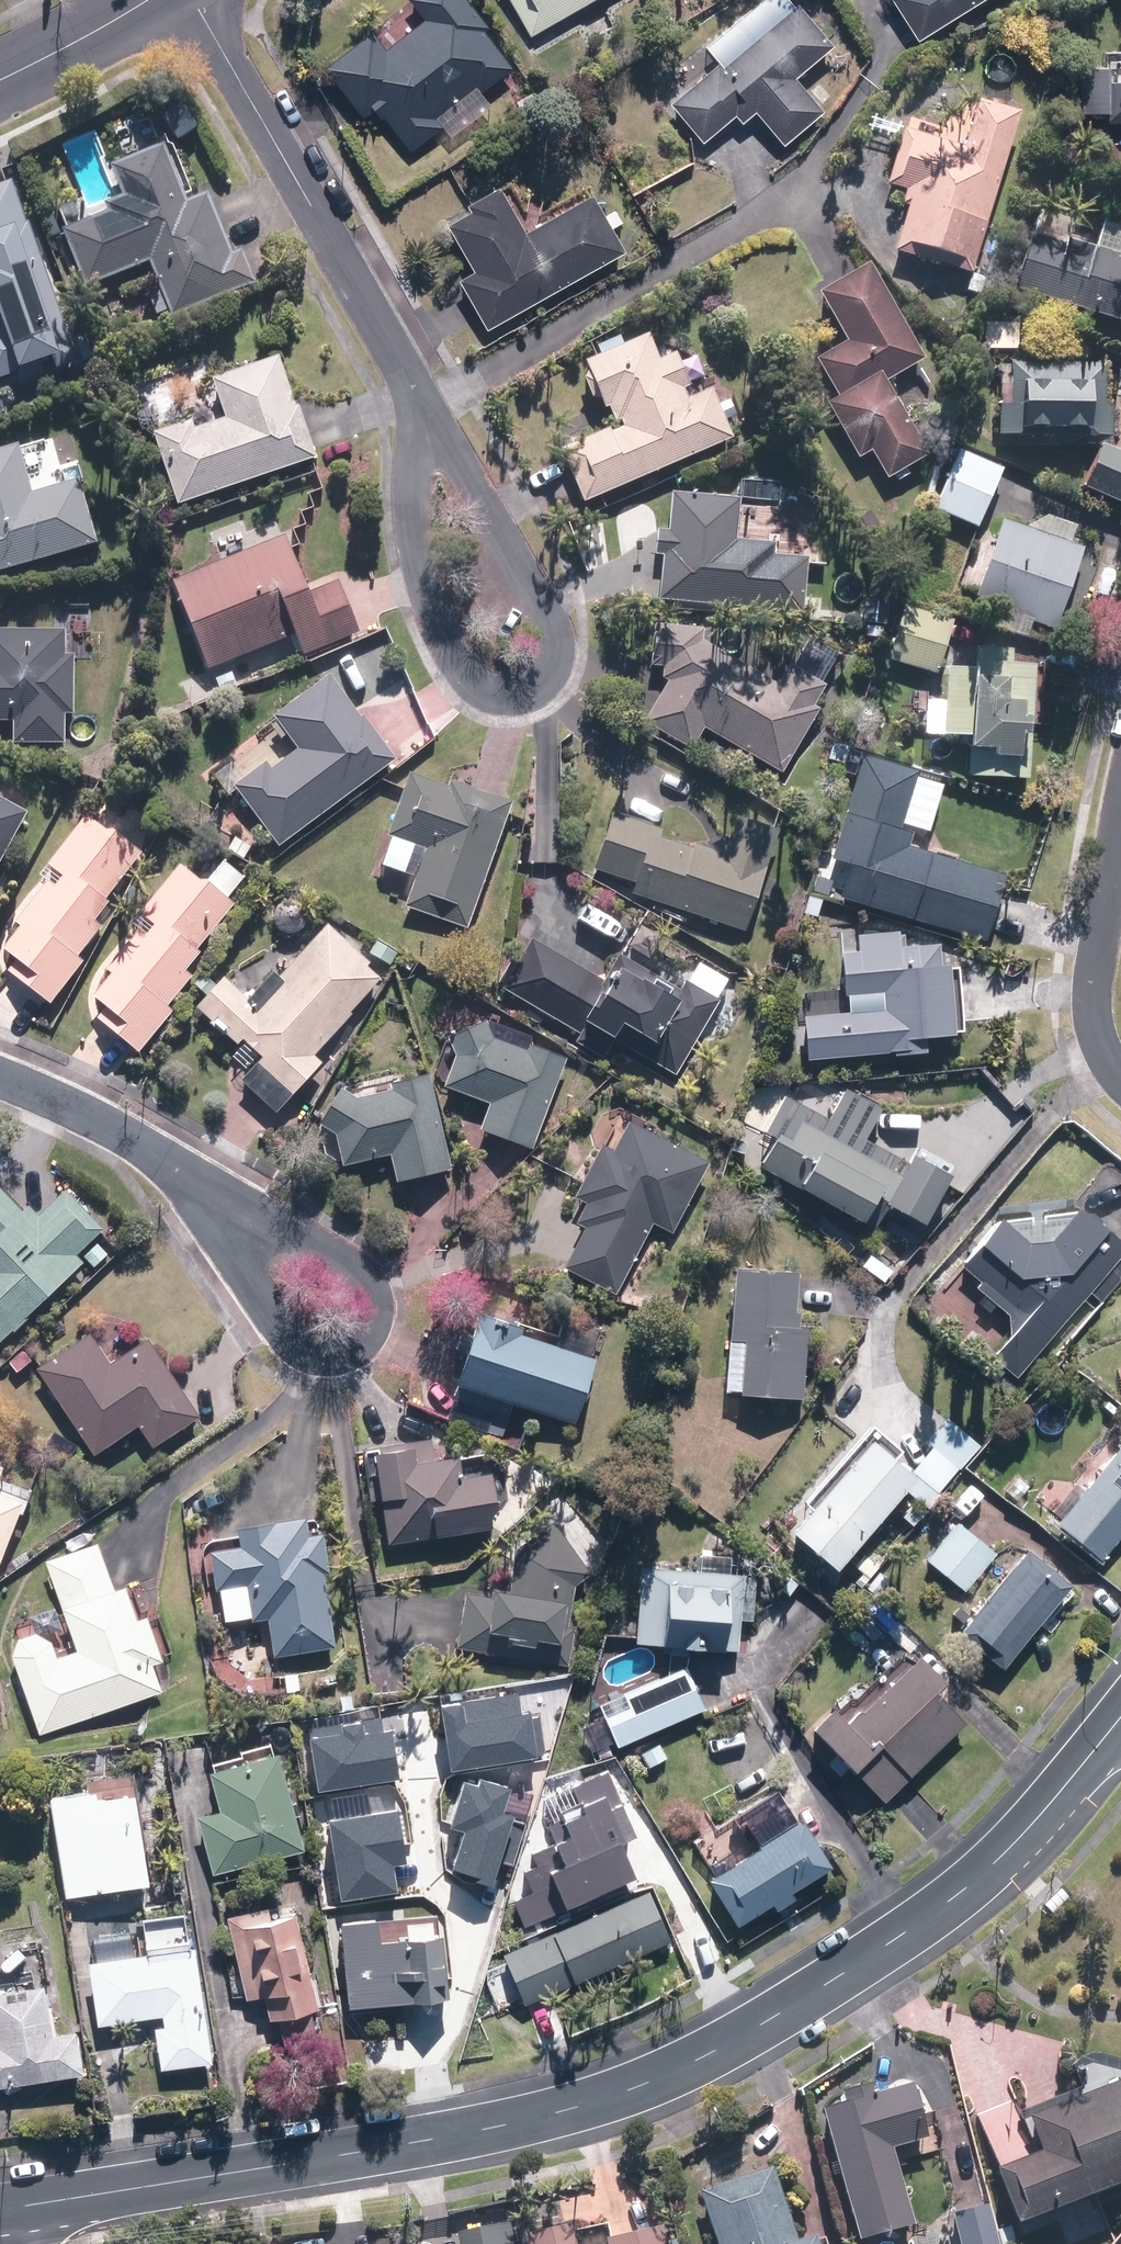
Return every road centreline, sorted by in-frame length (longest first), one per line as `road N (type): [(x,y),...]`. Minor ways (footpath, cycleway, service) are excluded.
road 1 (tertiary): [(11,2206),(497,2128),(641,2086),(773,2016),(959,1893),(1040,1816),(1120,1716)]
road 2 (residential): [(420,398),(546,607),(553,657),(529,687),(504,692),(474,678),(441,628),(416,546),(415,466)]
road 3 (residential): [(189,0),(420,398)]
road 4 (residential): [(221,1208),(353,1269),(372,1288),(378,1321),(346,1353),(316,1353),(287,1332),(255,1282)]
road 5 (residential): [(1120,1079),(1102,1050),(1093,1005),(1120,822)]
road 6 (residential): [(0,1076),(120,1132),(221,1208)]
road 7 (tertiary): [(0,80),(147,0)]

